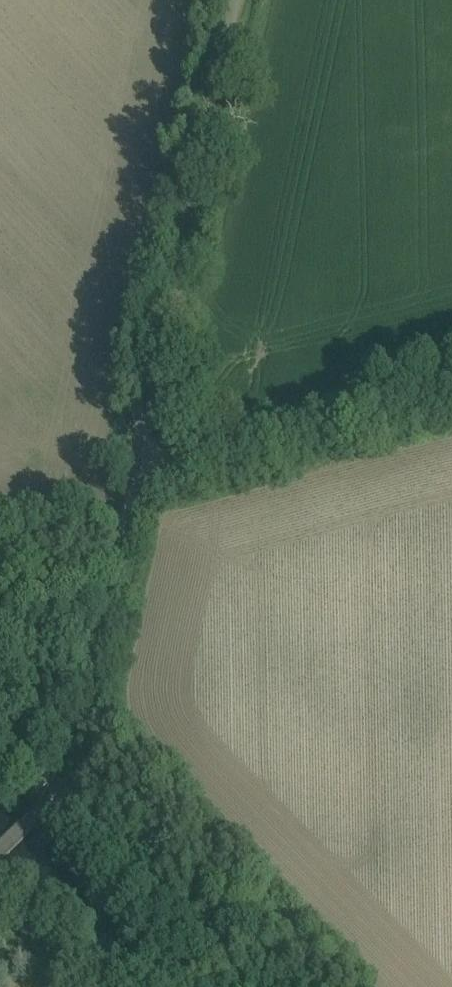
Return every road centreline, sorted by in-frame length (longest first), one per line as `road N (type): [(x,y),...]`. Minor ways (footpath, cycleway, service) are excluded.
road 1 (unclassified): [(239,0),(137,467)]
road 2 (unclassified): [(137,467),(168,472),(451,399)]
road 3 (unclassified): [(64,792),(250,986)]
road 4 (unclassified): [(64,792),(117,579)]

